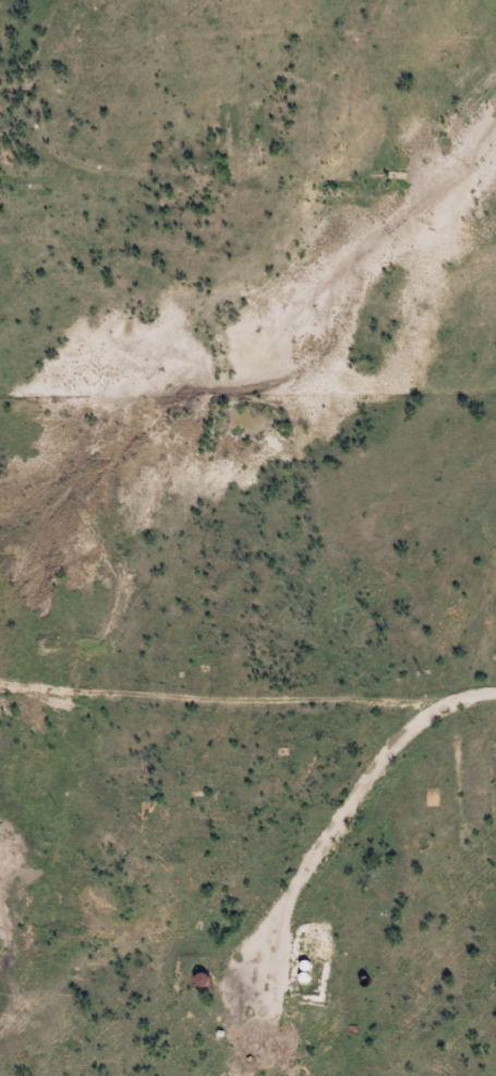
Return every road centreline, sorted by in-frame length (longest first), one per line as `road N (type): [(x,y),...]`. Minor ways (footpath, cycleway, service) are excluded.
road 1 (residential): [(0,699),(495,699)]

